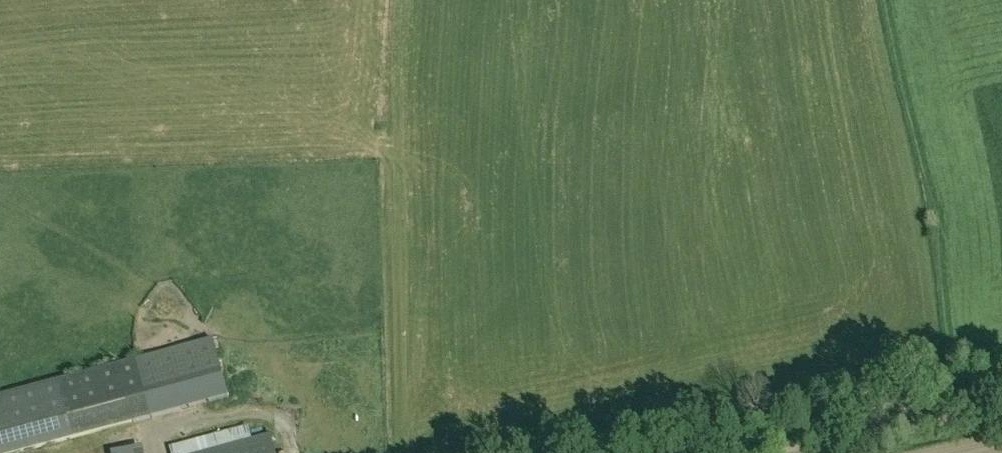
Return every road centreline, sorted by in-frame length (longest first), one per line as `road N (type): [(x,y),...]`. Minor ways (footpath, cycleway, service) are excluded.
road 1 (unclassified): [(721,452),(1001,396)]

